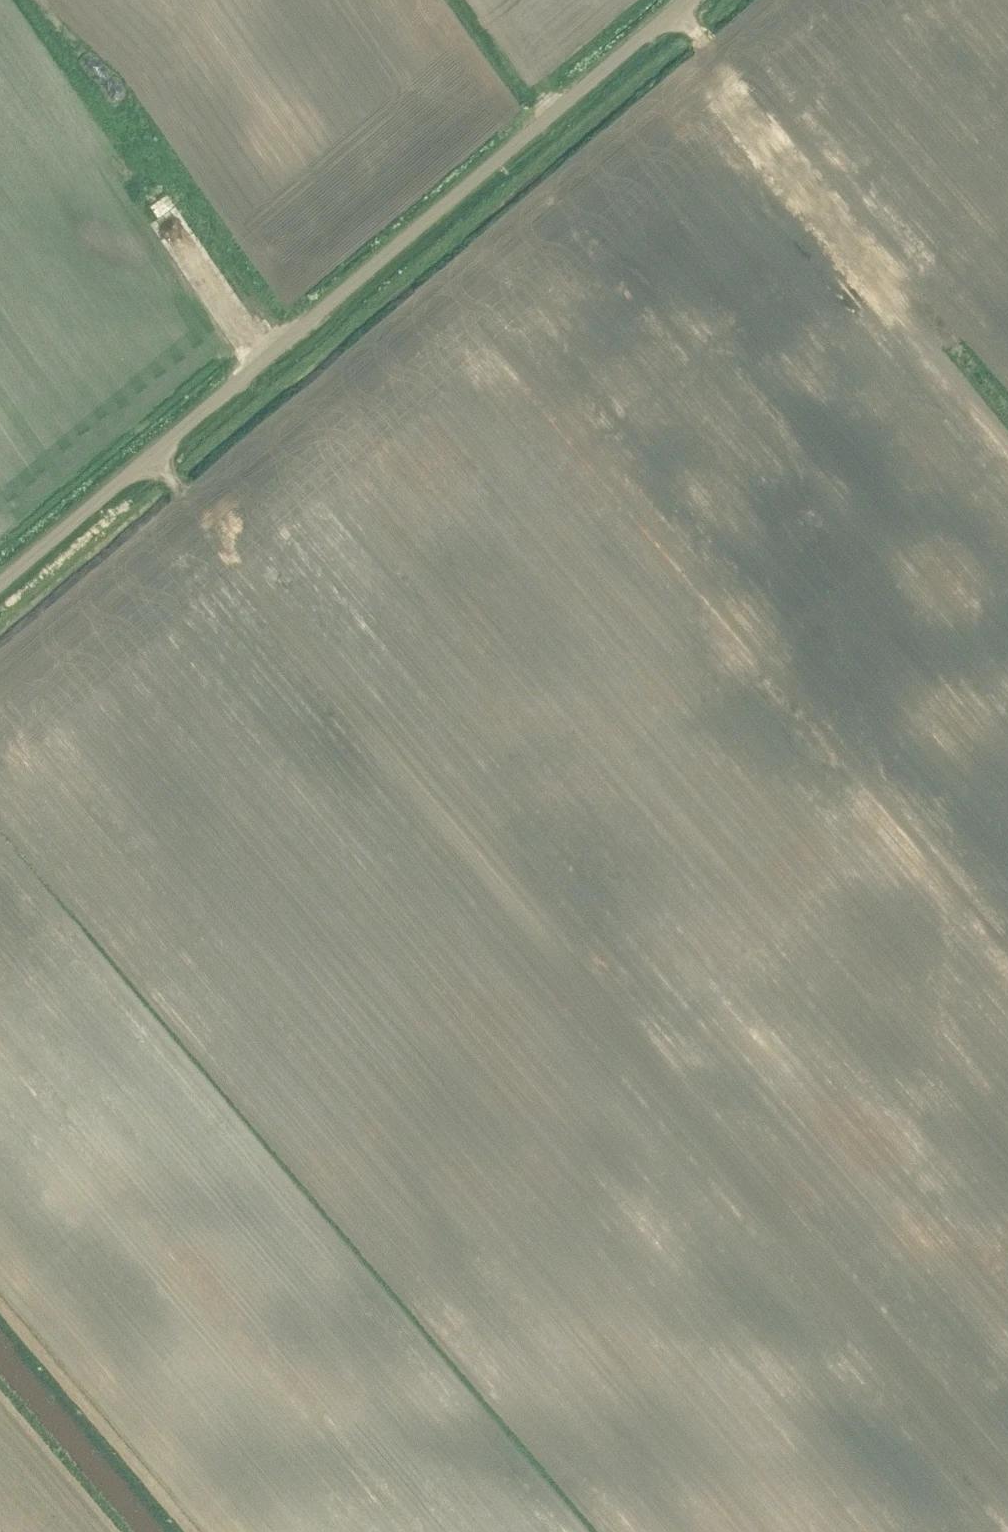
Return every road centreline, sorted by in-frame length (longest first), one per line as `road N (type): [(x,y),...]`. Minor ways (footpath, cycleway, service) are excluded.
road 1 (unclassified): [(683,0),(0,582)]

